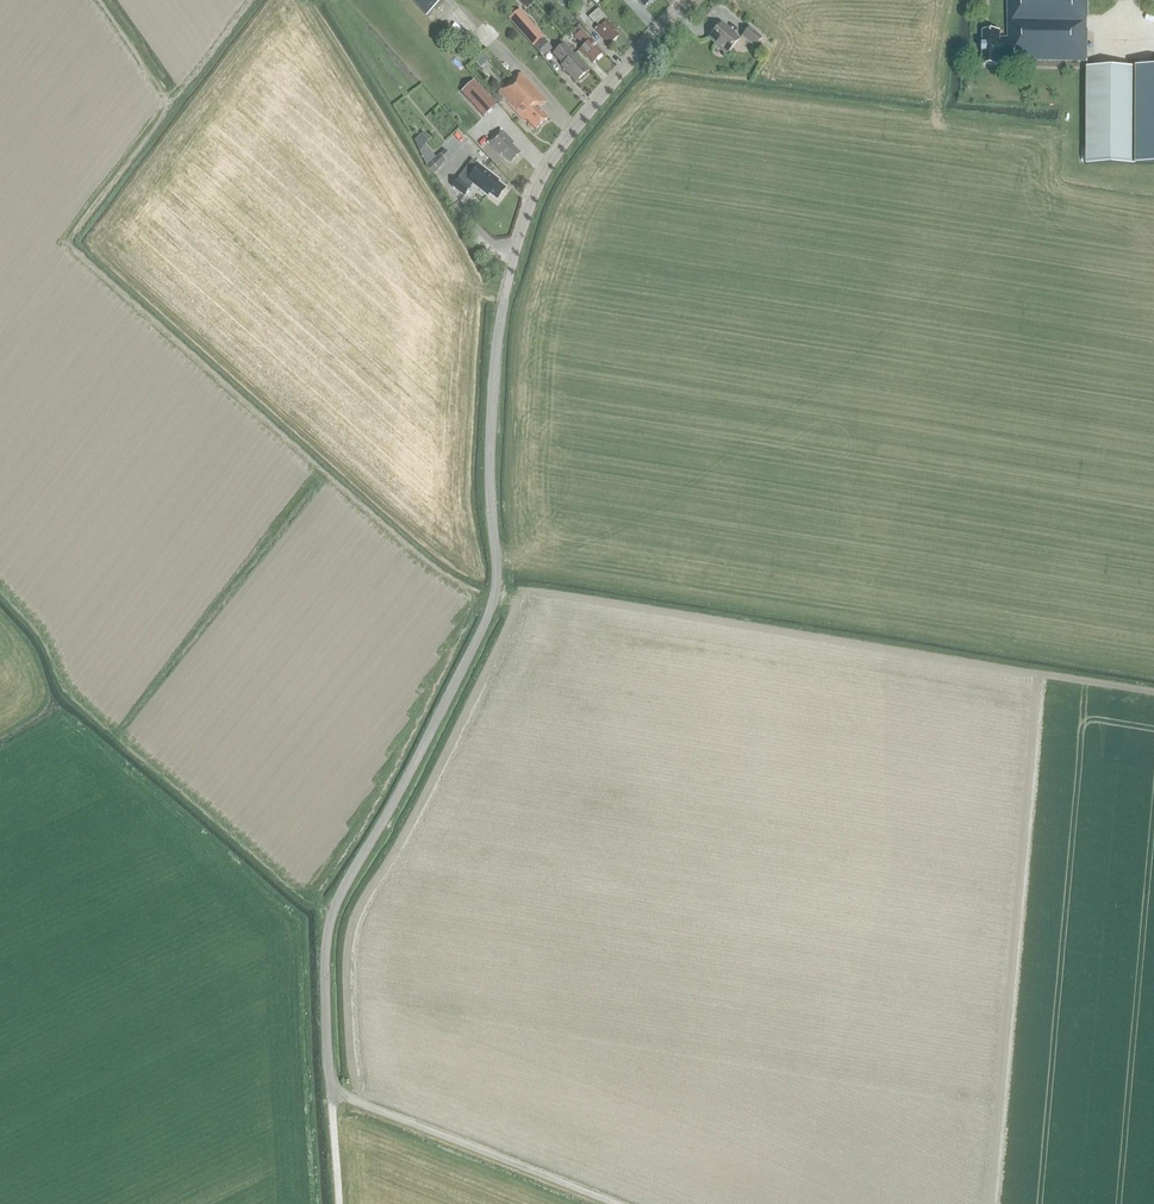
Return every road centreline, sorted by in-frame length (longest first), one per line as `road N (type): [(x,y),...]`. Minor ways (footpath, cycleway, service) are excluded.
road 1 (track): [(503,303),(490,458),(495,593),(331,916),(325,971),(331,1092)]
road 2 (residential): [(687,0),(549,164),(503,303)]

